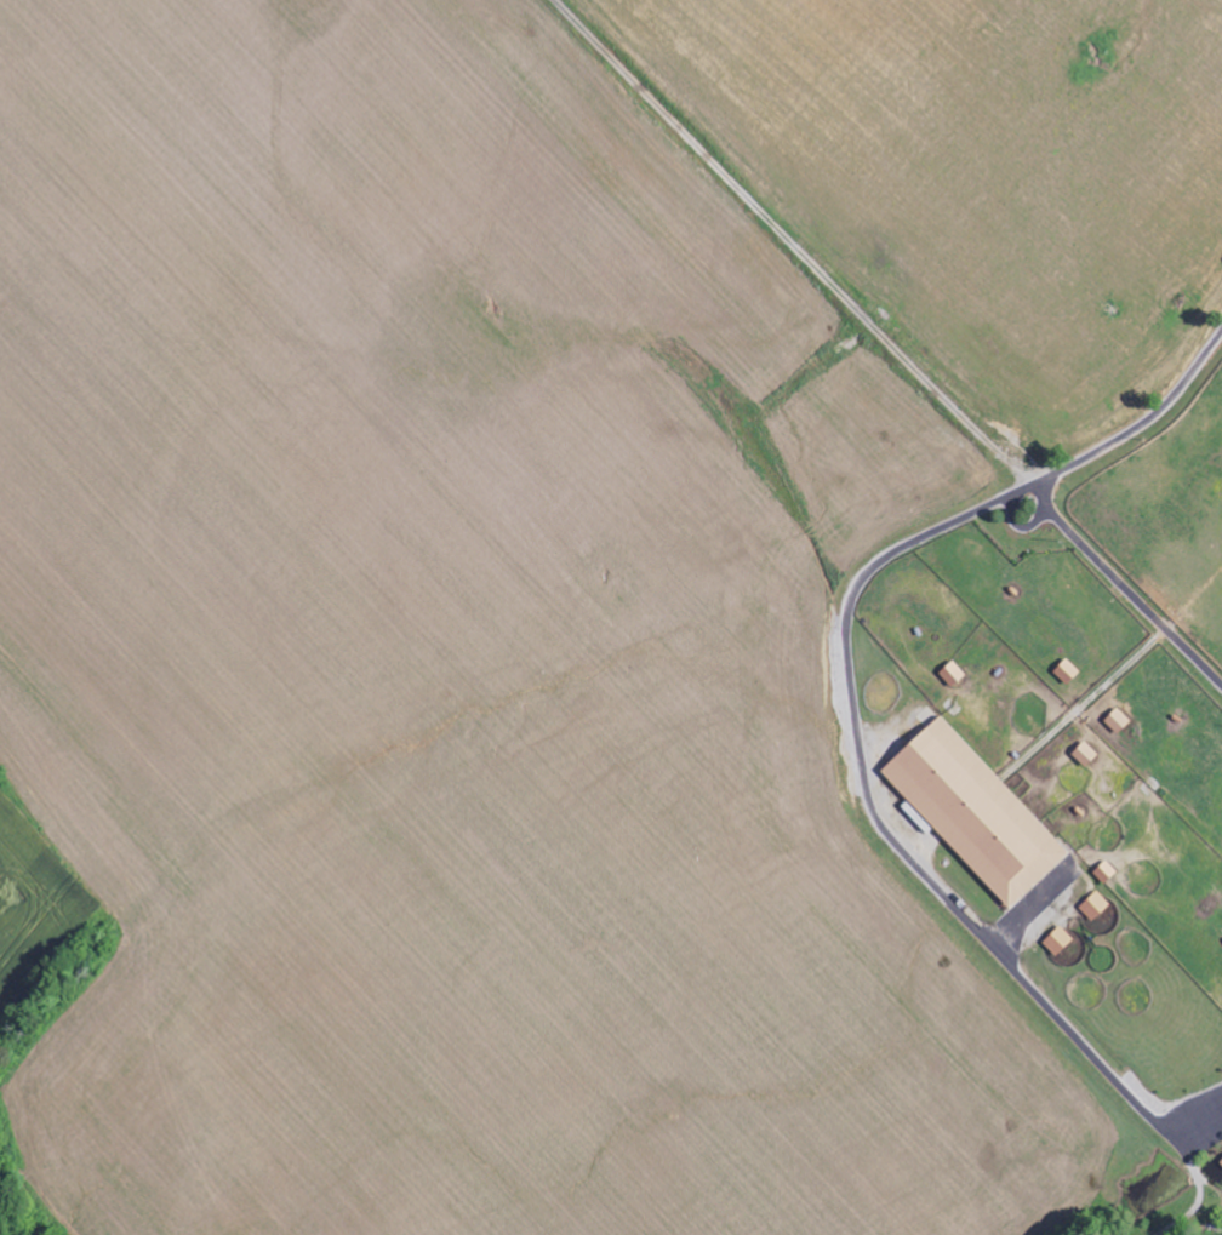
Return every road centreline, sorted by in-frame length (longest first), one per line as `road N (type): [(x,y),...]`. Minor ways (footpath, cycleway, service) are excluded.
road 1 (residential): [(1006,503),(1077,475),(1148,430),(1176,406),(1221,341)]

